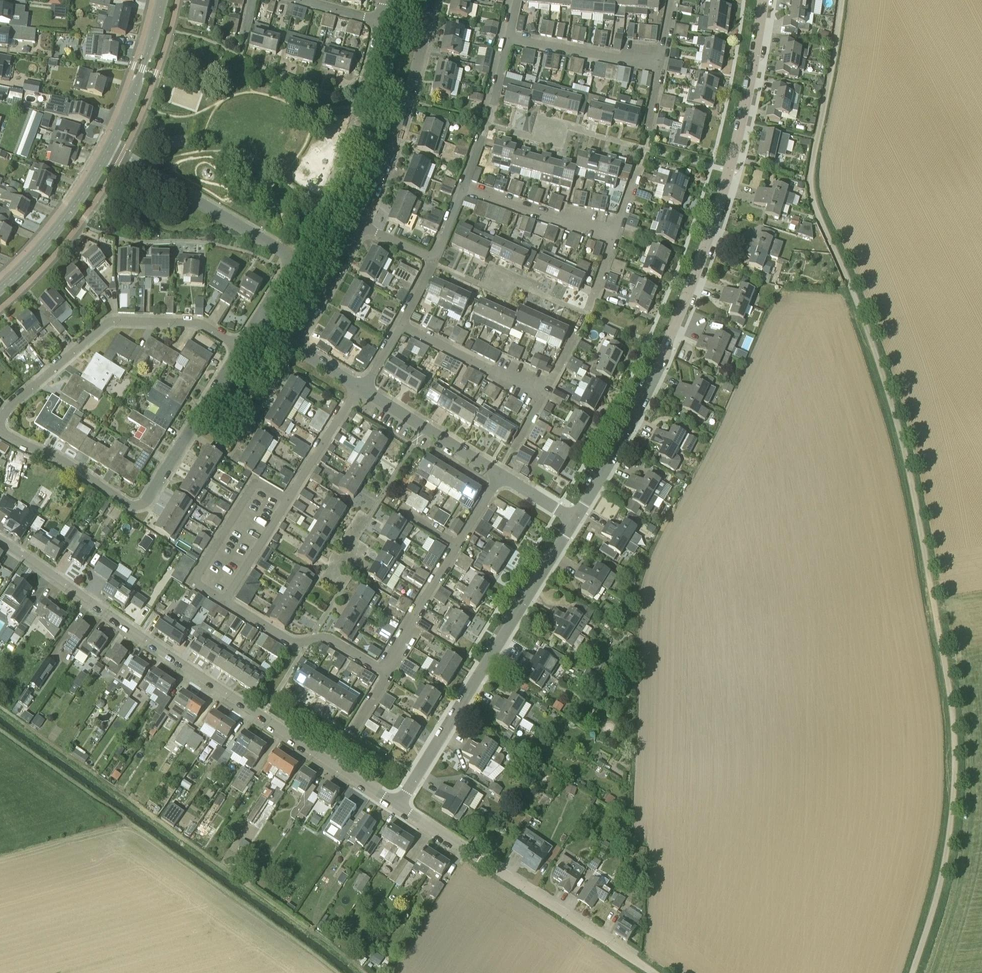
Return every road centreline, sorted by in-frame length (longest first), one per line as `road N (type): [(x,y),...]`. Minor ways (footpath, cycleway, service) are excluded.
road 1 (unclassified): [(911,972),(936,899),(950,816),(950,734),(902,465),(808,190),(841,0)]
road 2 (residential): [(570,520),(666,350),(698,266),(728,170),(766,0)]
road 3 (residential): [(398,811),(0,543)]
road 4 (residential): [(398,811),(570,520)]
road 5 (unclassified): [(652,972),(398,811)]
road 6 (residential): [(249,325),(294,260),(110,150)]
road 7 (residential): [(0,423),(106,323),(186,323),(234,351)]
road 8 (residential): [(361,226),(407,102),(429,0)]
road 9 (residential): [(287,500),(255,481),(192,584),(223,603)]
road 10 (residential): [(133,510),(142,508),(234,351)]
road 11 (residential): [(383,670),(327,639),(289,642),(223,603)]
road 12 (residential): [(499,475),(362,389)]
road 13 (residential): [(400,327),(541,401)]
road 14 (tertiary): [(110,150),(162,0)]
road 15 (residential): [(612,241),(463,187)]
road 16 (residential): [(661,65),(508,39)]
road 17 (residential): [(133,510),(0,433)]
road 18 (tertiary): [(22,268),(110,150)]
road 19 (residential): [(383,670),(456,547)]
road 20 (residential): [(290,349),(361,226)]
road 21 (residential): [(287,500),(362,389)]
road 22 (residential): [(223,603),(287,500)]

